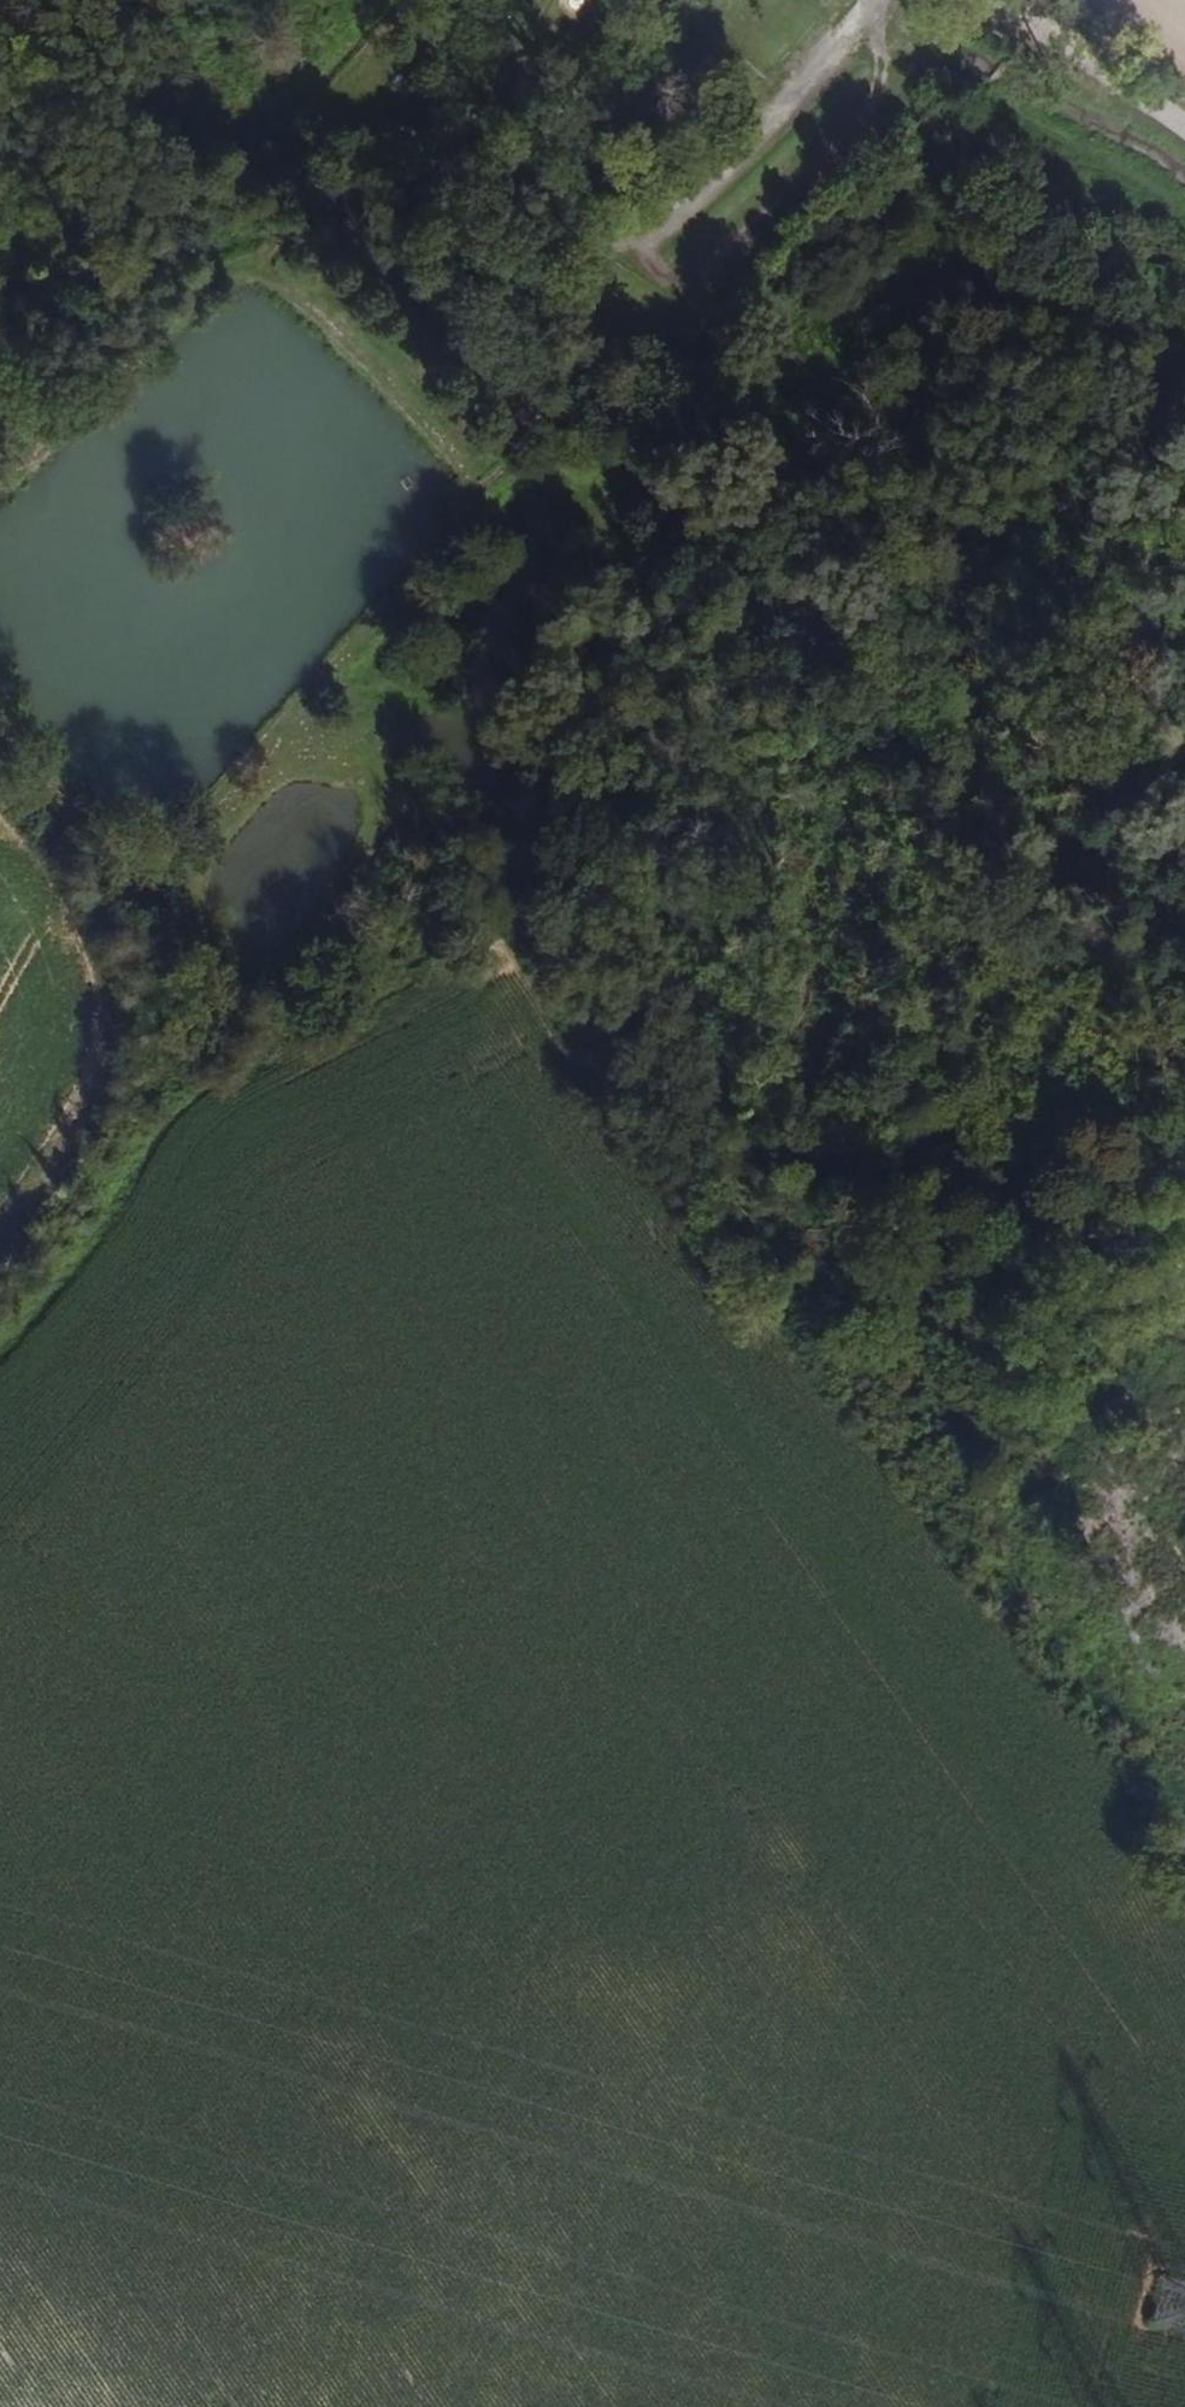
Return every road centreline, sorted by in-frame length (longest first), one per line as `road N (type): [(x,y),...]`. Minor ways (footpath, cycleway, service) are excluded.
road 1 (track): [(0,1231),(95,1116),(127,1003)]
road 2 (residential): [(1184,130),(1003,0)]

